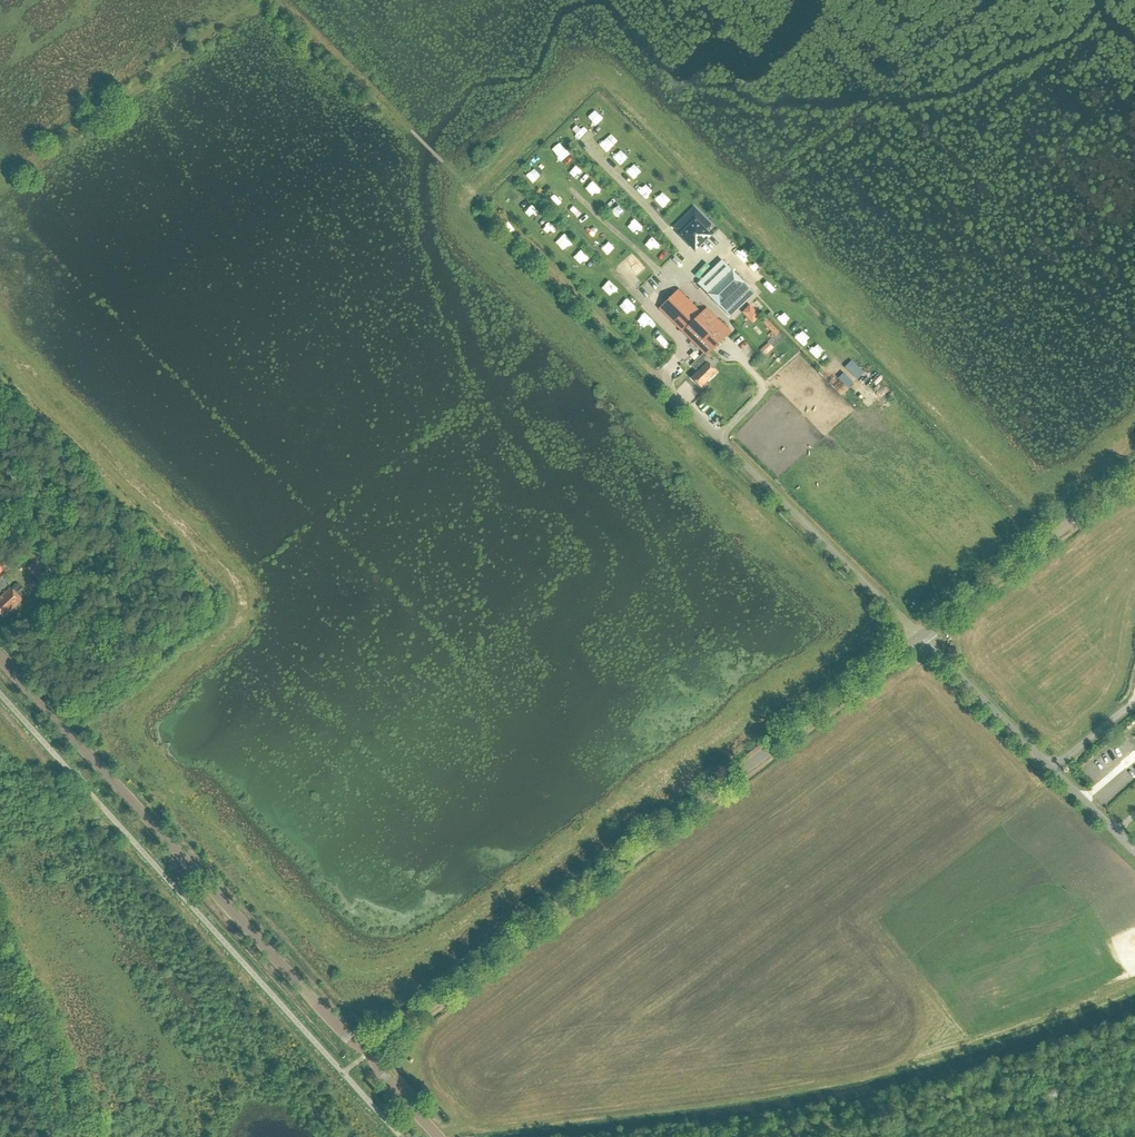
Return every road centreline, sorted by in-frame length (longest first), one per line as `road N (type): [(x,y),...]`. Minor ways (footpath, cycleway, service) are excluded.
road 1 (tertiary): [(369,1052),(1134,473)]
road 2 (tertiary): [(369,1052),(344,1034),(0,658)]

